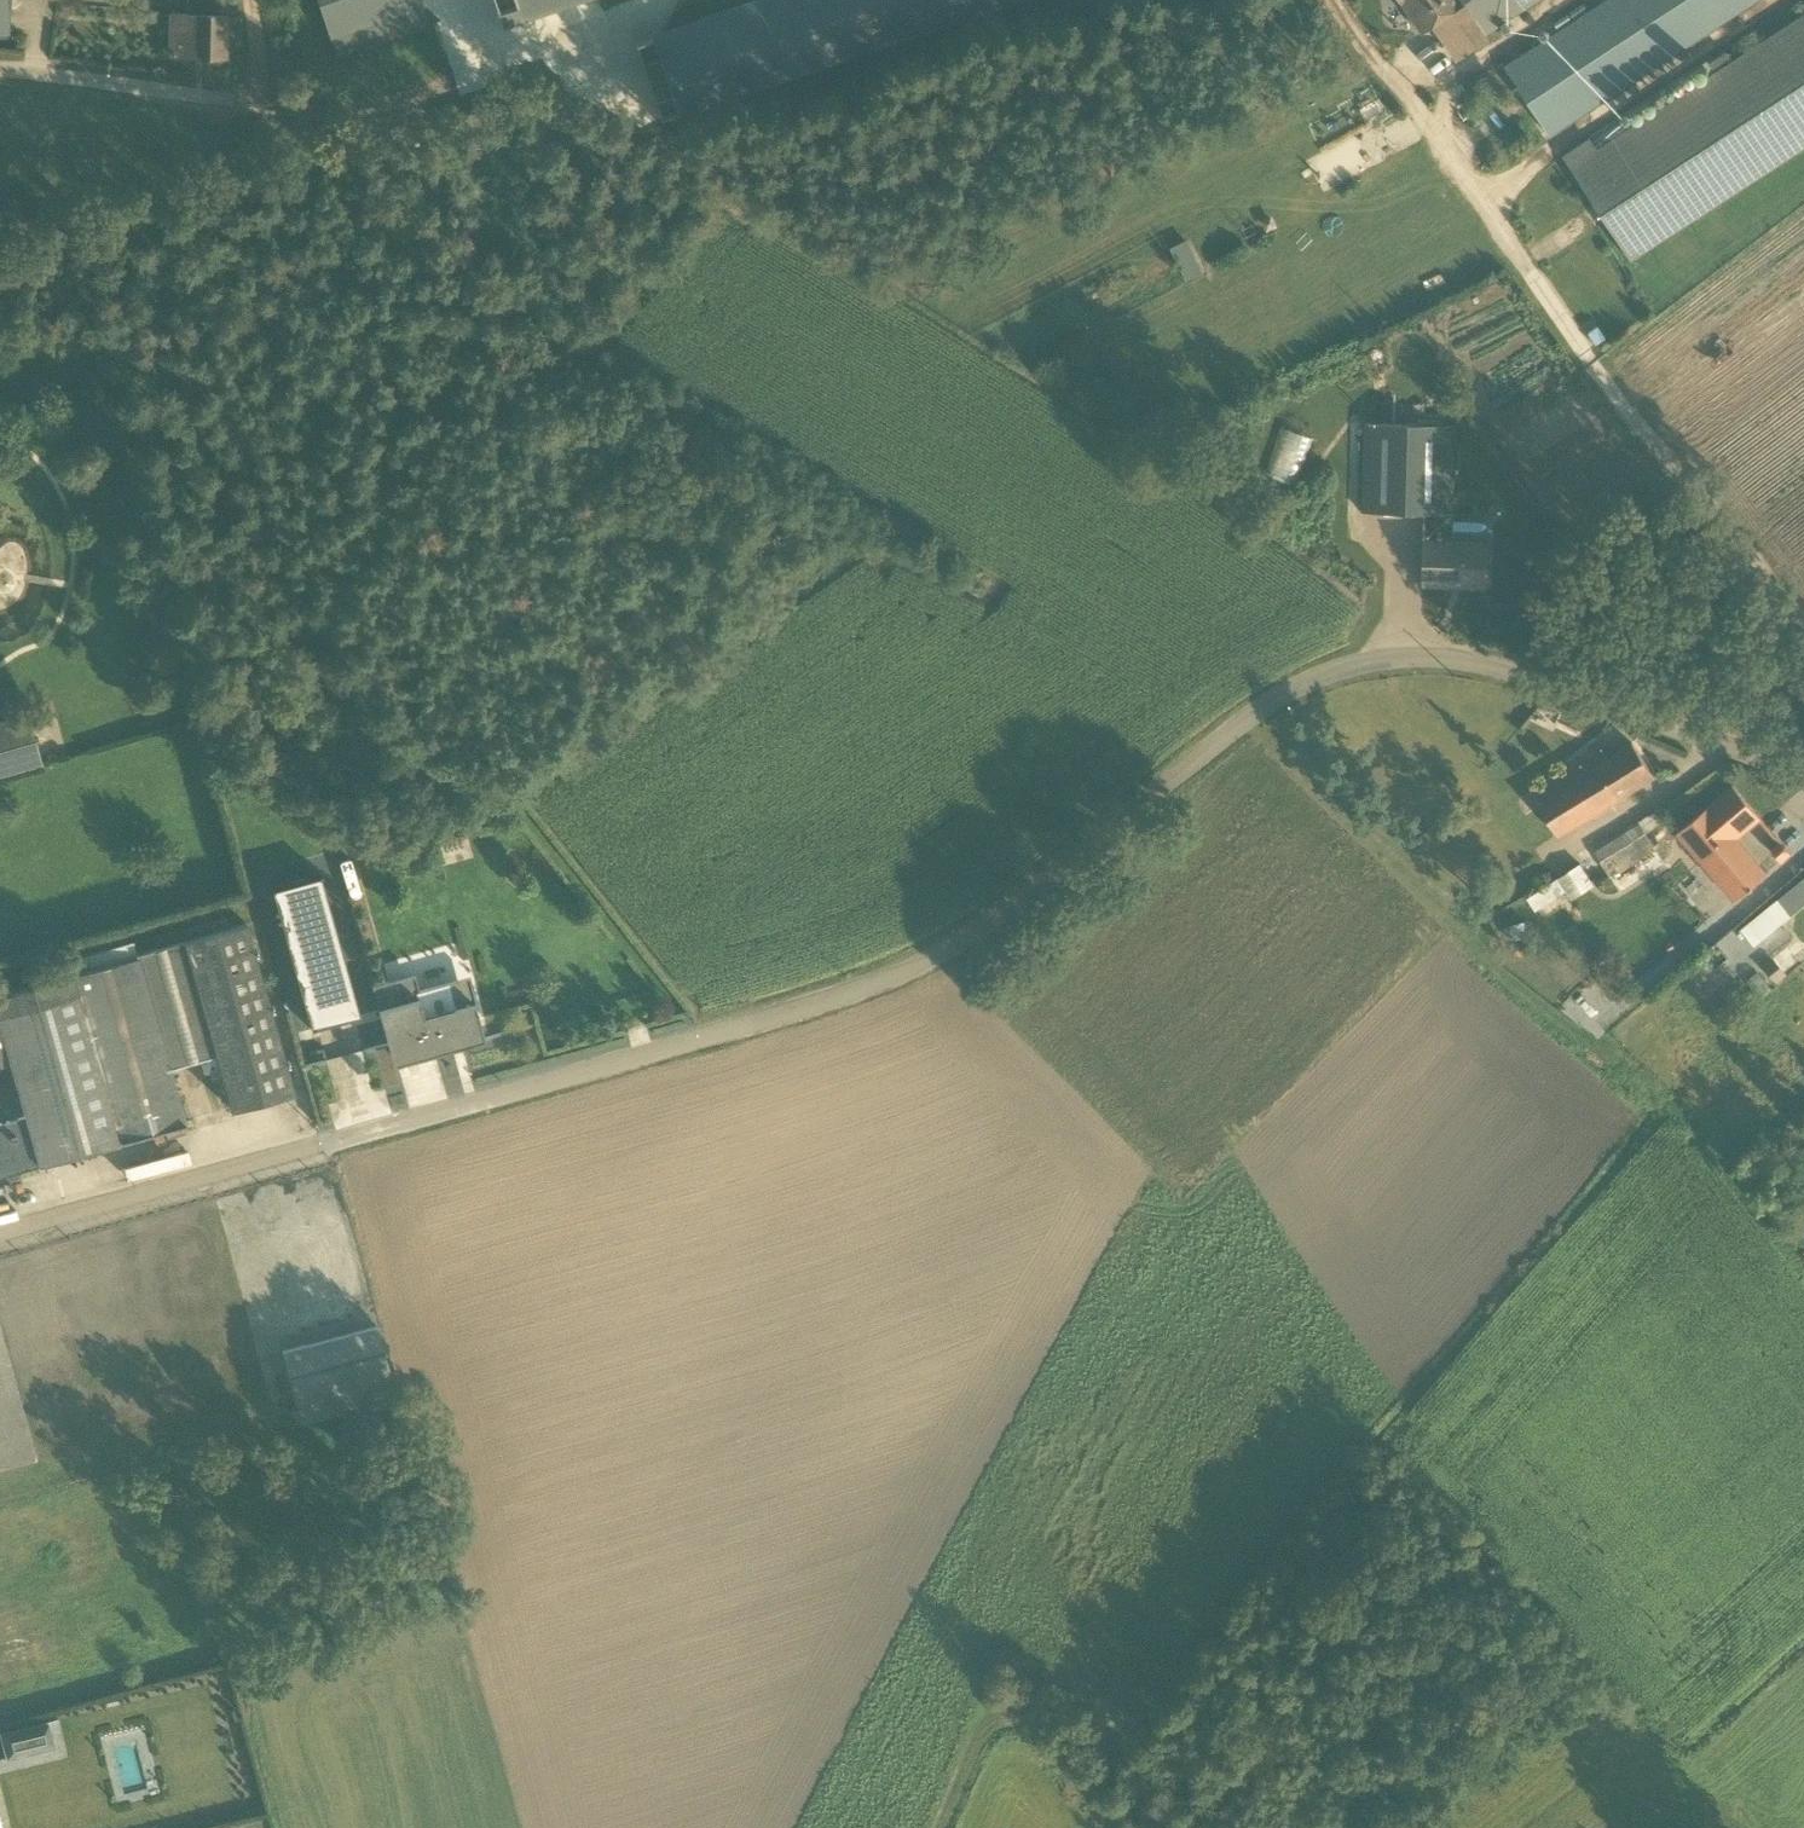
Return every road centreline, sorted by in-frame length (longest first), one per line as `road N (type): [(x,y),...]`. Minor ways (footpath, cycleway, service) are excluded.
road 1 (unclassified): [(0,1236),(781,1015),(913,966),(1007,915),(1249,721),(1329,668),(1382,656),(1460,657),(1803,780)]
road 2 (track): [(1803,619),(1593,362),(1340,0)]
road 3 (track): [(1690,1148),(1660,1108),(1466,938),(1249,721)]
road 4 (track): [(1114,1827),(1040,1728),(1013,1723),(982,1746),(949,1827)]
road 5 (unclassified): [(0,70),(232,98)]
road 6 (track): [(1775,579),(1763,646),(1743,675),(1721,697),(1660,725)]

